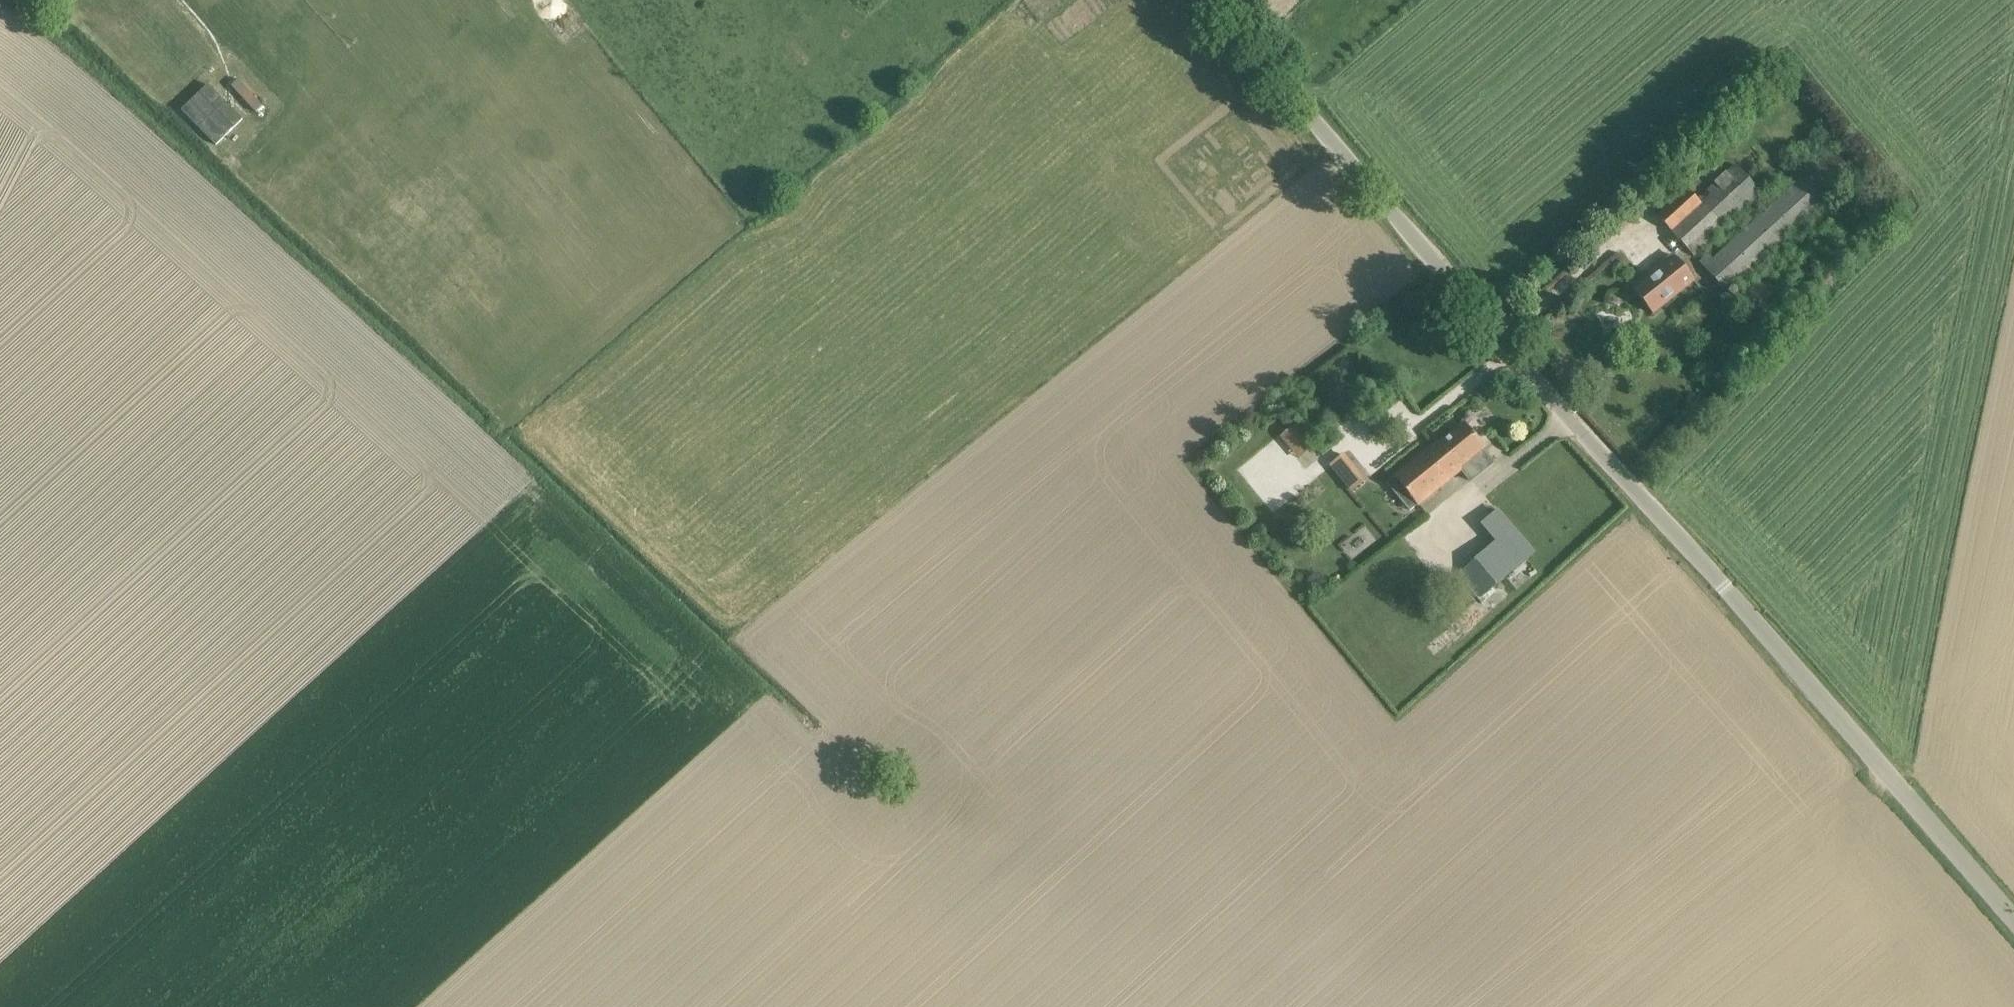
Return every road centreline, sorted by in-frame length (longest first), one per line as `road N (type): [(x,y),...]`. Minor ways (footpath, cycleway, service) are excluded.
road 1 (unclassified): [(1611,462),(1206,0)]
road 2 (unclassified): [(1611,462),(2013,922)]

